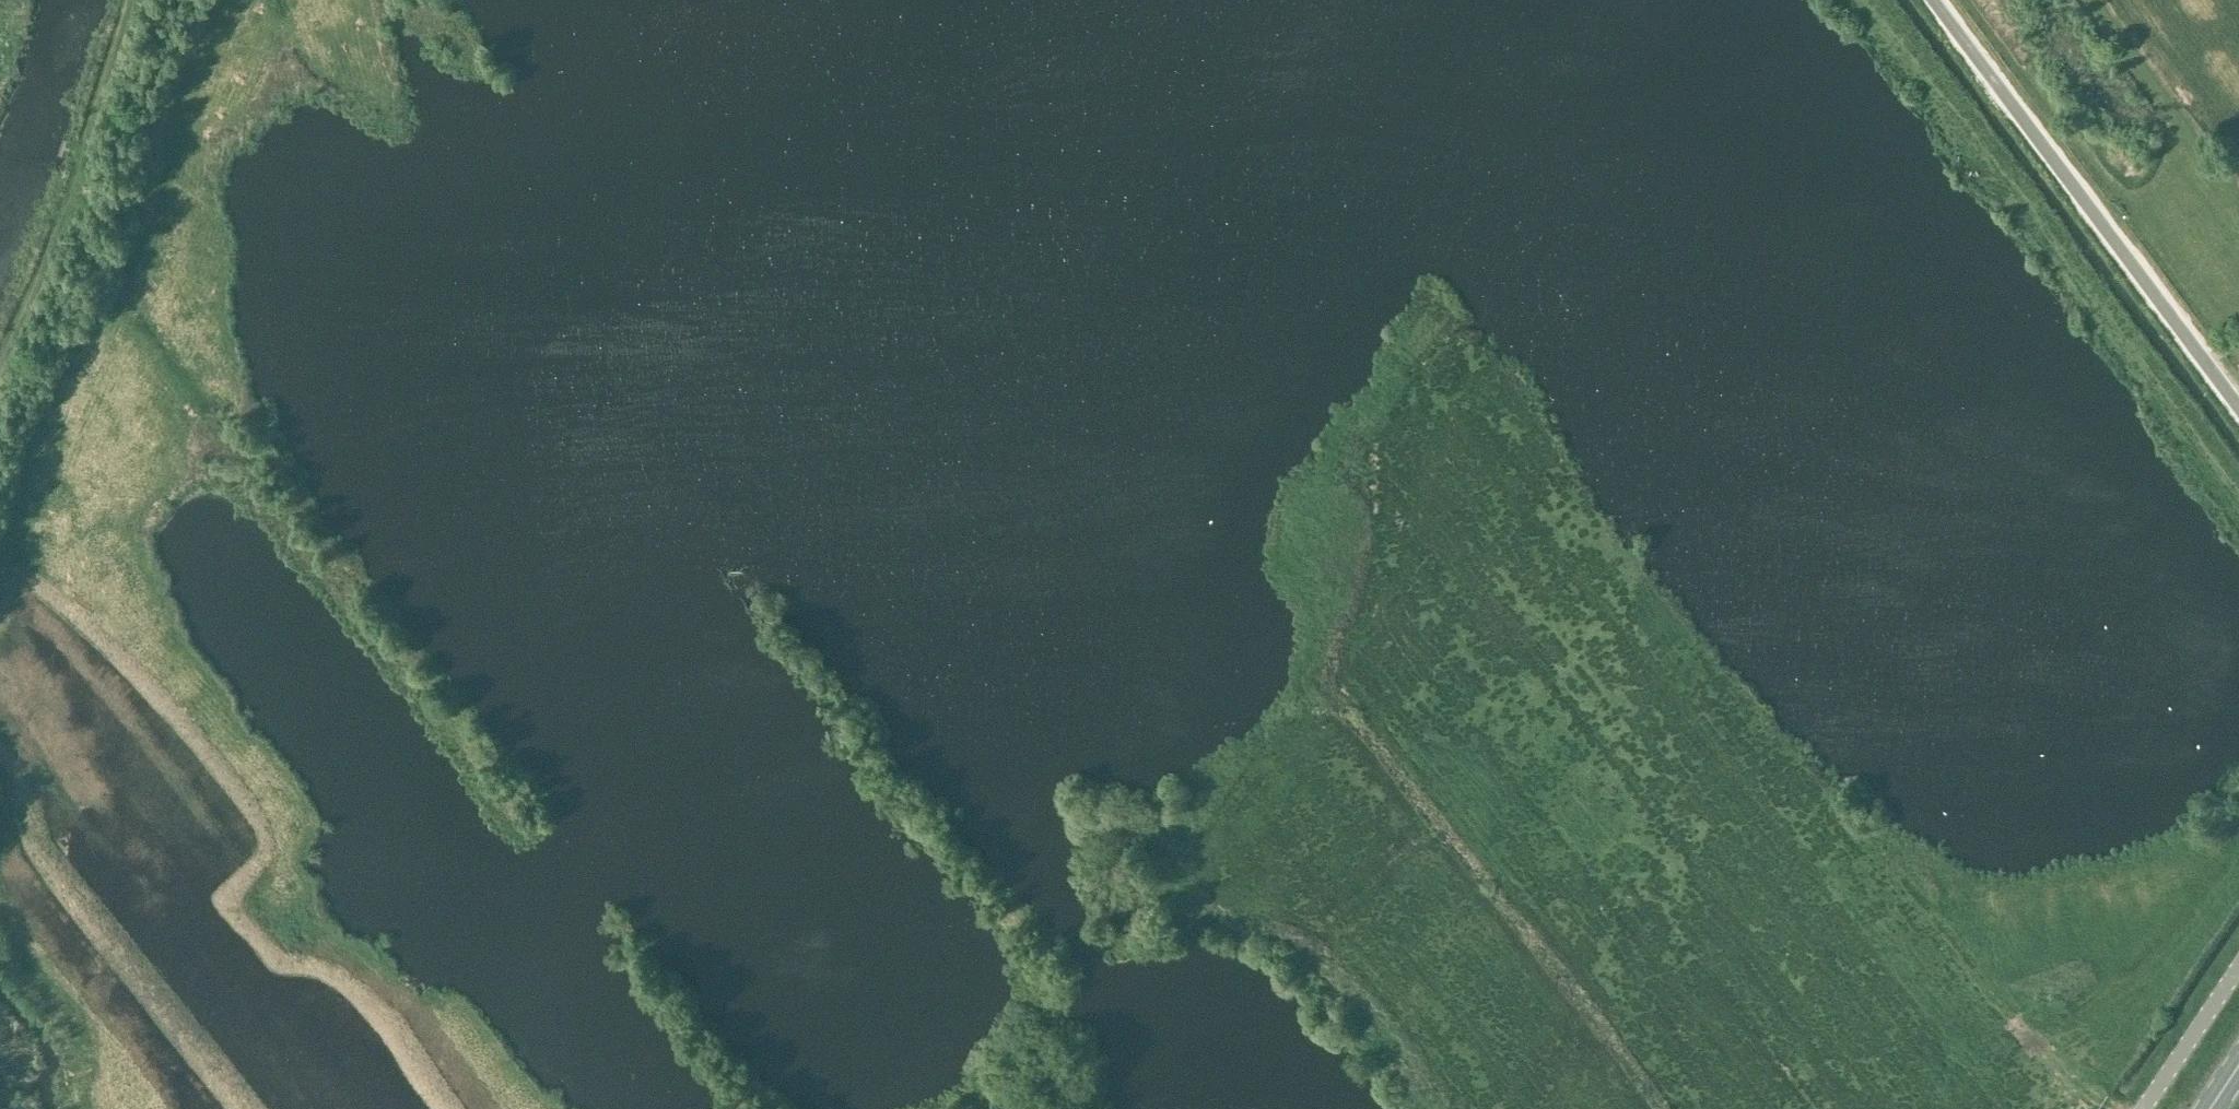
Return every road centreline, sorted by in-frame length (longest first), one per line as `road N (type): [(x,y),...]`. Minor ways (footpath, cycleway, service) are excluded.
road 1 (unclassified): [(2238,409),(1935,0)]
road 2 (unclassified): [(2143,1108),(2238,967)]

